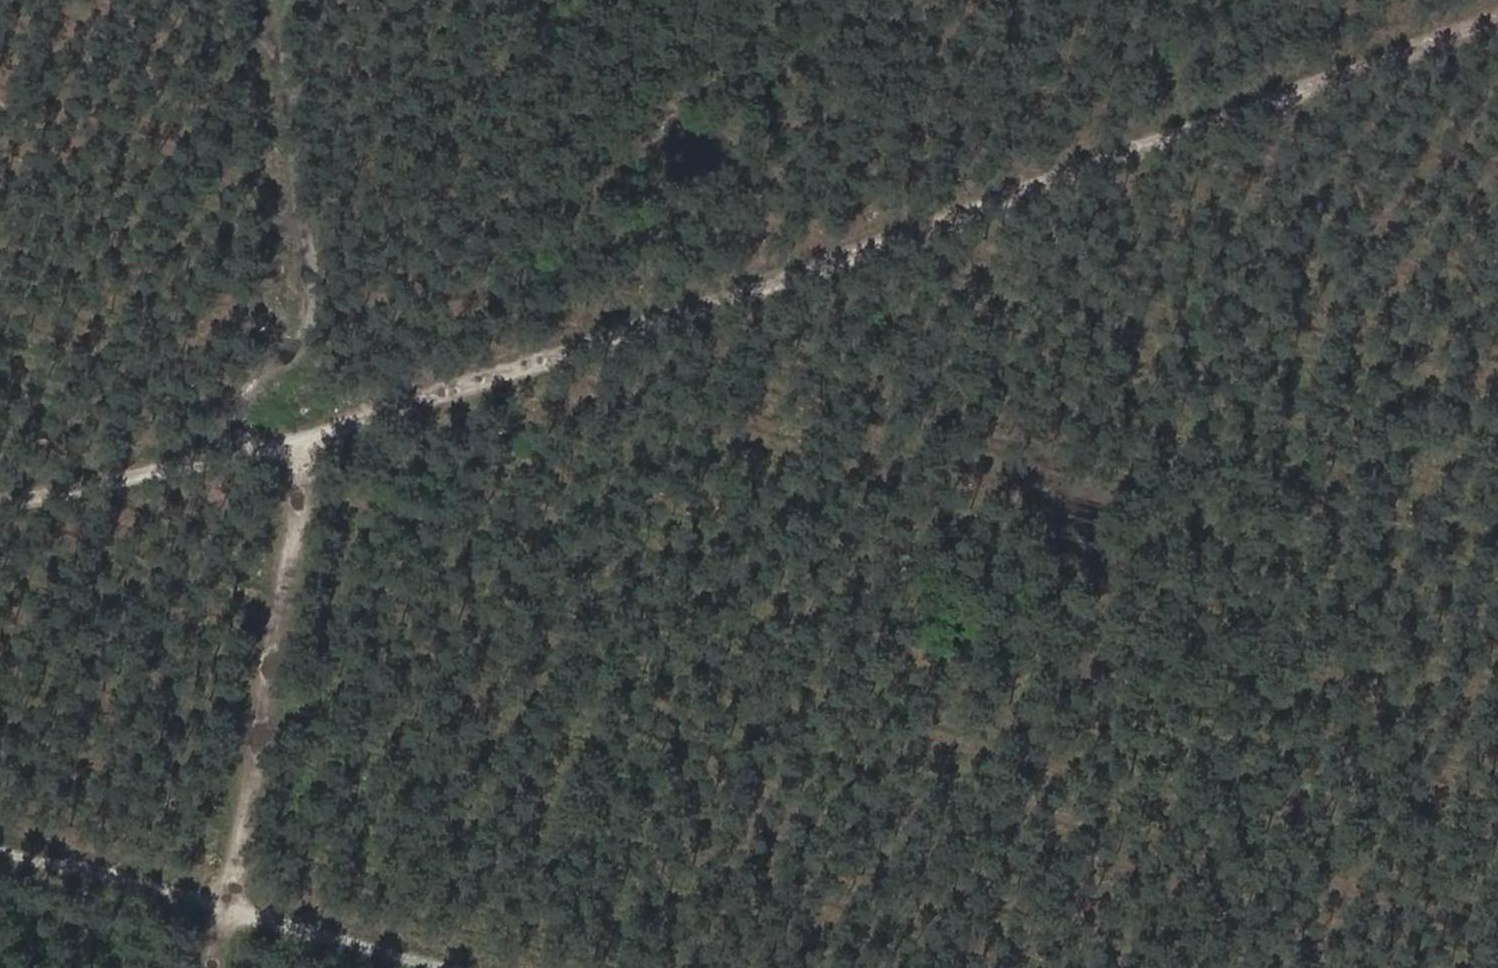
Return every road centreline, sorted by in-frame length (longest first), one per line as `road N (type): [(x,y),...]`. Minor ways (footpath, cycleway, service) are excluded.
road 1 (track): [(1497,24),(656,332),(301,438),(0,503)]
road 2 (track): [(301,438),(212,967)]
road 3 (track): [(463,967),(0,847)]

